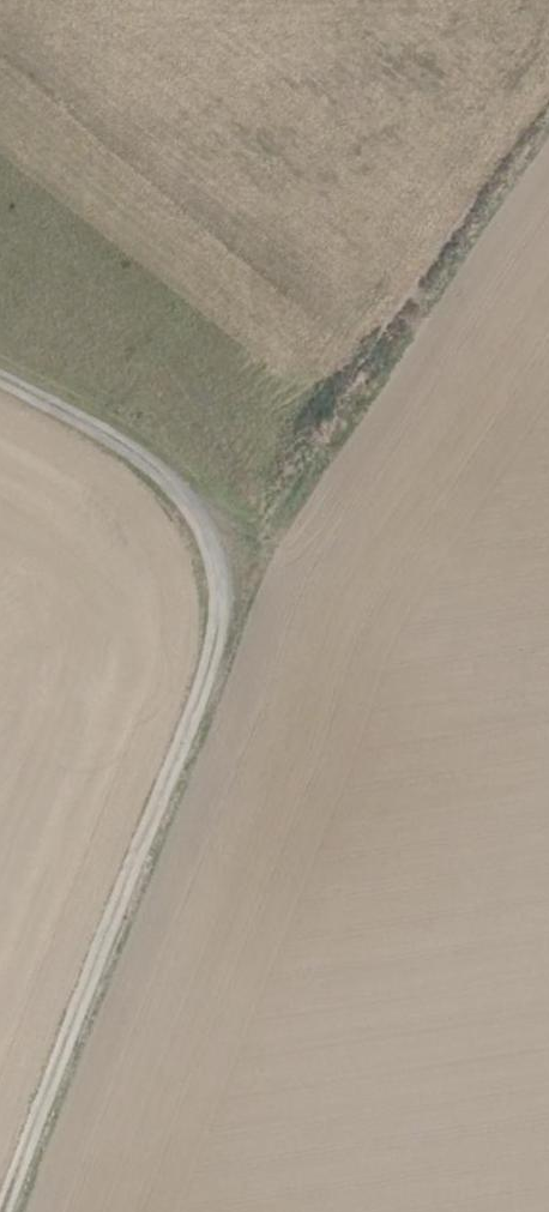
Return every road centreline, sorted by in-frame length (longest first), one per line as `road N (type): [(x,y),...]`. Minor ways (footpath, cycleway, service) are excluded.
road 1 (track): [(20,1211),(215,688),(227,594),(184,501),(132,456),(0,387)]
road 2 (track): [(548,110),(462,235),(297,508),(168,758)]

